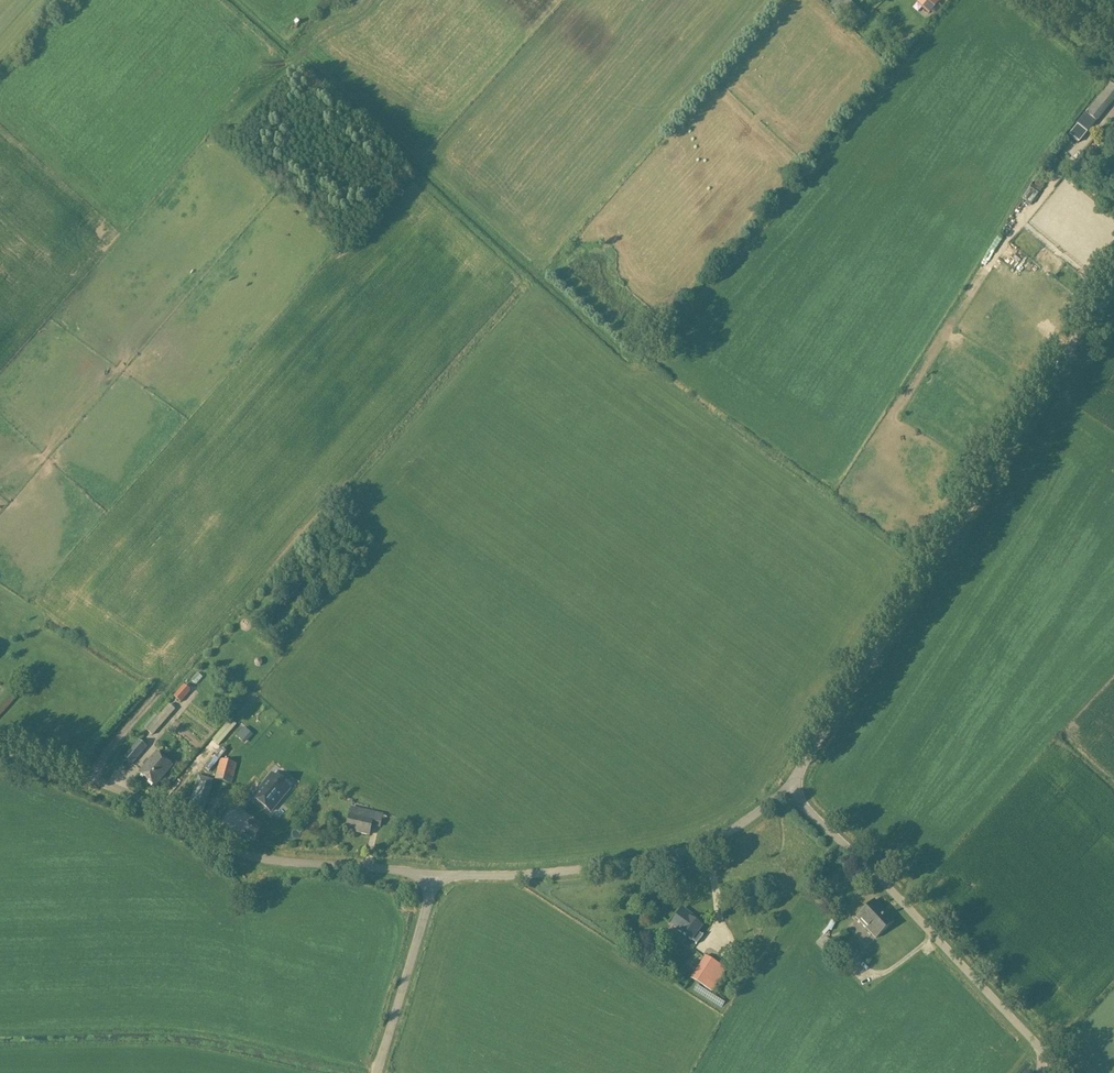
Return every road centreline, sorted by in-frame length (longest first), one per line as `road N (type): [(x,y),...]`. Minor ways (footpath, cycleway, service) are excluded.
road 1 (unclassified): [(786,787),(1113,281)]
road 2 (unclassified): [(437,874),(241,853),(116,789),(0,751)]
road 3 (unclassified): [(1050,1058),(786,787)]
road 4 (unclassified): [(437,874),(540,875),(669,855),(733,830),(786,787)]
road 5 (unclassified): [(376,1072),(437,874)]

